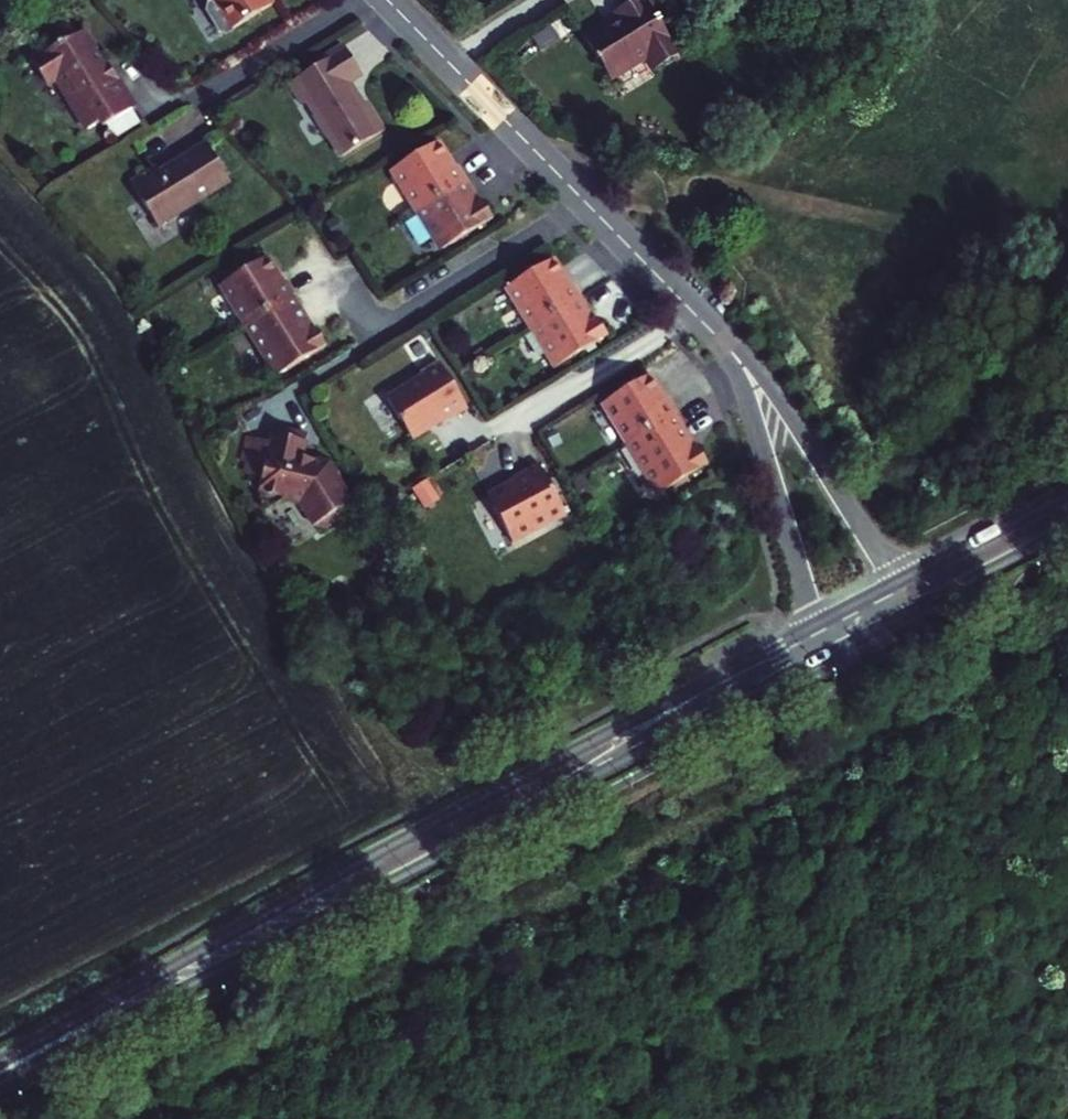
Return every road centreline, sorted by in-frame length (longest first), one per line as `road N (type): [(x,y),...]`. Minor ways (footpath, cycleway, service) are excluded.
road 1 (secondary): [(0,1080),(826,656)]
road 2 (secondary): [(815,625),(245,924),(0,1064)]
road 3 (residential): [(713,332),(388,0)]
road 4 (residential): [(901,581),(771,386),(713,332)]
road 5 (residential): [(713,332),(754,411),(815,625)]
road 6 (secondary): [(1067,495),(901,581)]
road 7 (secondary): [(917,608),(1067,529)]

